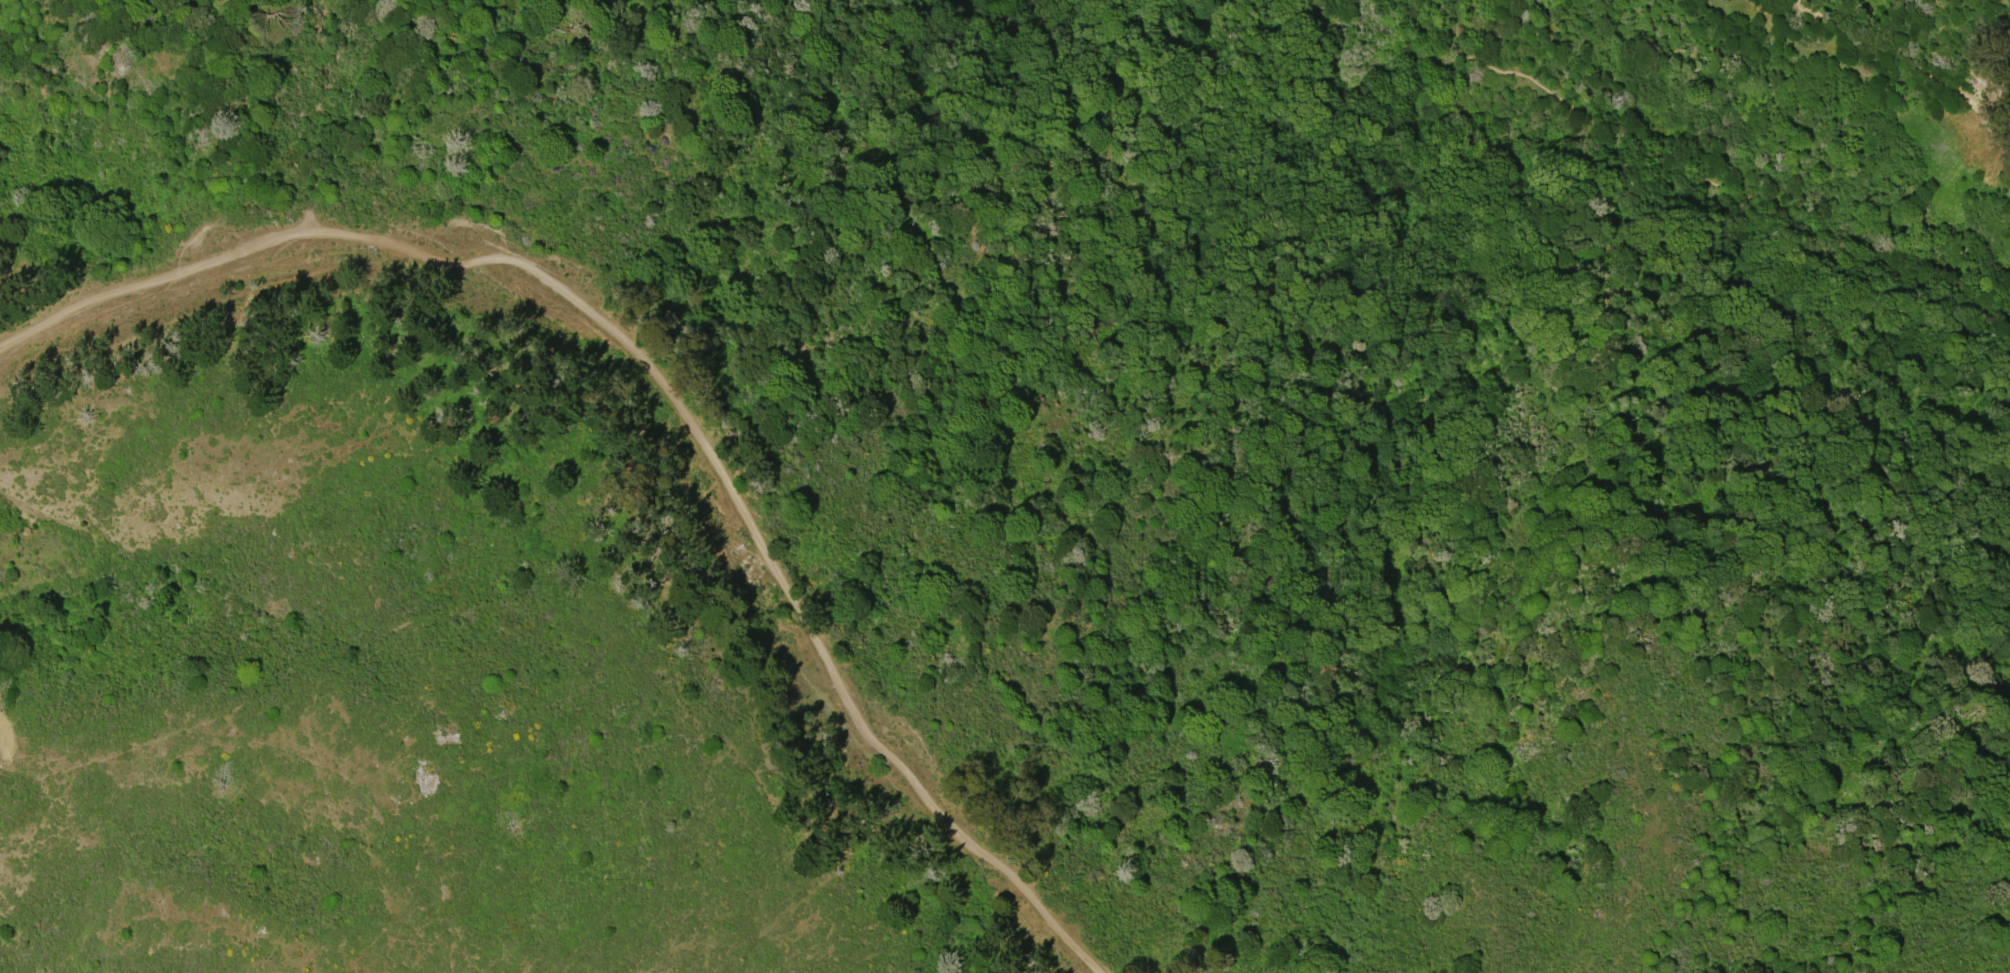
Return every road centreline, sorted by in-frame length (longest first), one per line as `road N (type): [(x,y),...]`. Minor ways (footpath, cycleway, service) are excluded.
road 1 (track): [(0,347),(87,300),(289,234),(364,238),(443,263),(525,264),(621,337),(694,429),(864,735),(957,836),(1028,893),(1098,972)]

